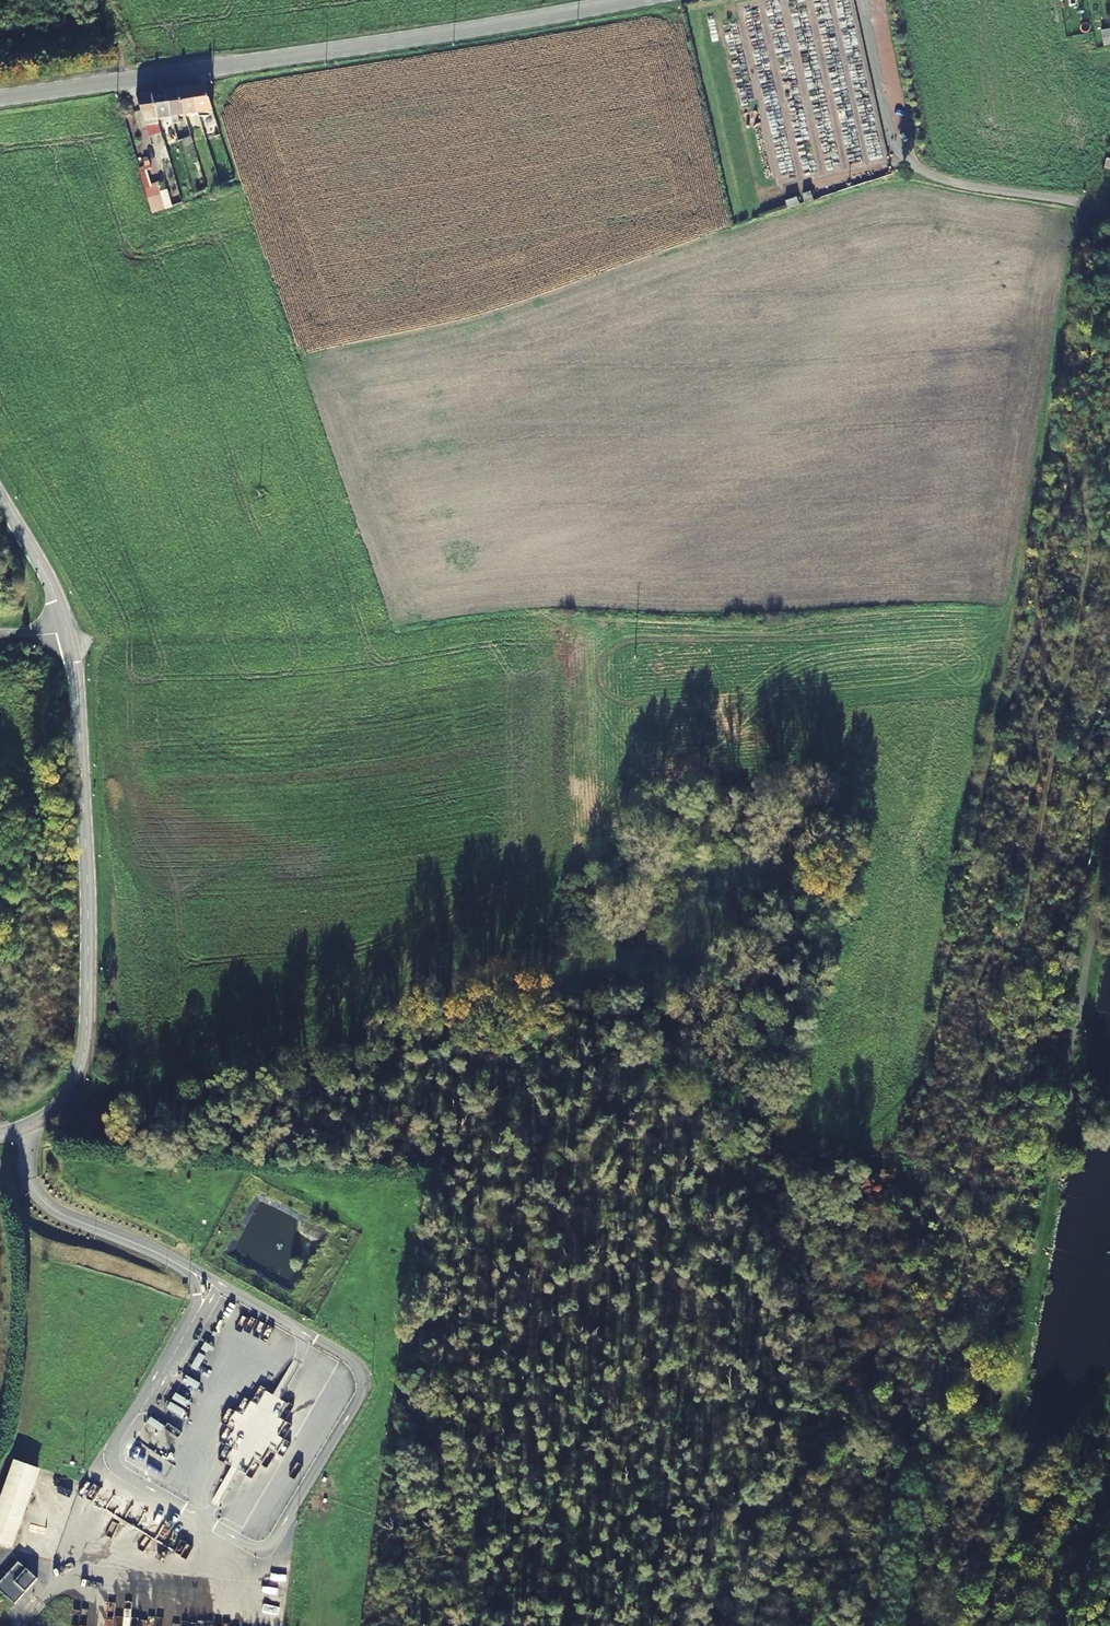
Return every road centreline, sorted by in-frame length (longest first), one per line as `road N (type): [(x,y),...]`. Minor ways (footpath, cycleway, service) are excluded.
road 1 (tertiary): [(0,99),(637,0)]
road 2 (unclassified): [(0,1133),(33,1125),(57,1107),(85,1040),(90,935),(67,632)]
road 3 (residential): [(1109,206),(967,184),(912,163),(891,130),(863,0)]
road 4 (unclassified): [(1109,811),(1065,1079),(1087,1111),(1109,1118)]
road 5 (residential): [(989,1625),(1069,1472),(1109,1413)]
road 6 (unclassified): [(67,632),(48,579),(0,497)]

